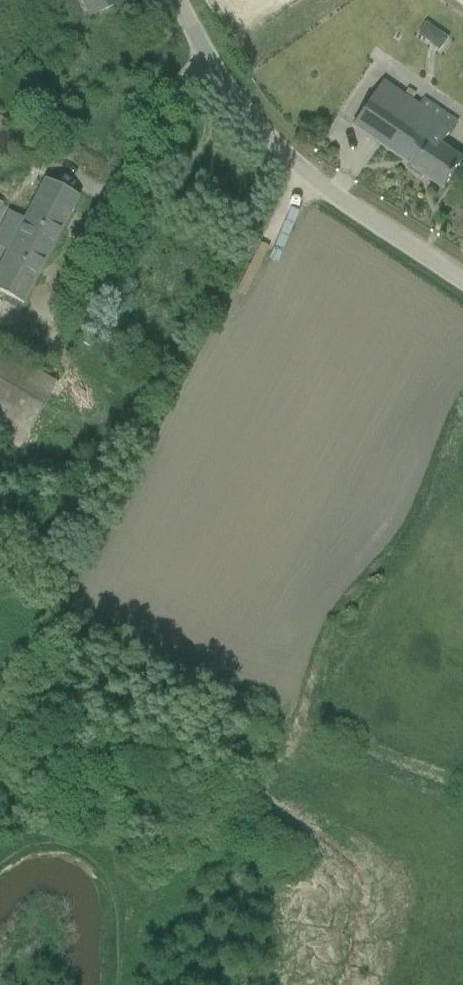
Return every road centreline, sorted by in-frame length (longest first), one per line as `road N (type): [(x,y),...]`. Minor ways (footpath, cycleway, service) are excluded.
road 1 (residential): [(462,286),(306,178),(239,106),(179,0)]

